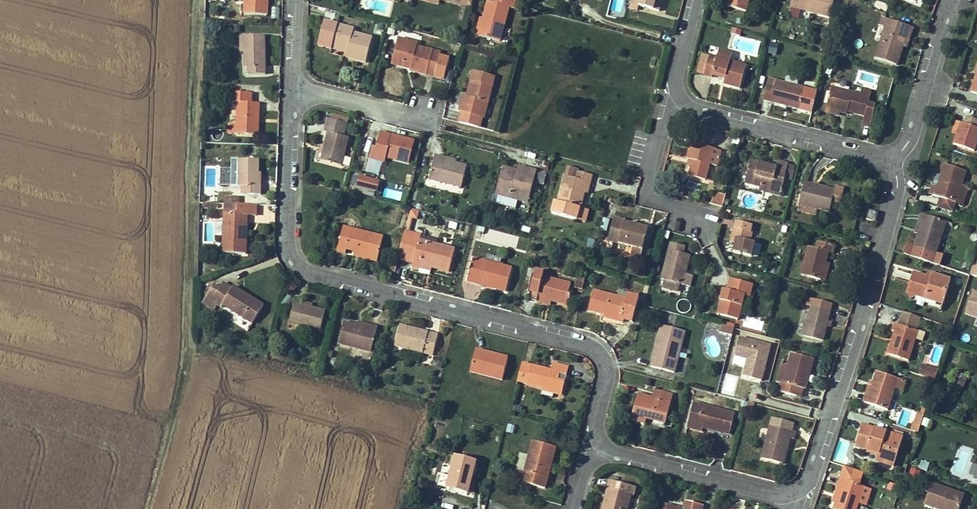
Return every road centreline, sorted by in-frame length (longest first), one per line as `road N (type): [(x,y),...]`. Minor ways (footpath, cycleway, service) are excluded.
road 1 (residential): [(292,88),(286,242),(293,261),(313,275),(586,344),(605,364),(606,378),(589,447)]
road 2 (track): [(145,508),(176,398),(192,0)]
road 3 (residential): [(801,502),(897,194),(894,162)]
road 4 (residential): [(670,103),(894,162)]
road 5 (residential): [(589,447),(801,502)]
road 6 (residential): [(894,162),(910,141),(950,0)]
road 7 (residential): [(670,103),(644,198),(679,207),(698,226)]
road 8 (residential): [(430,122),(292,88)]

